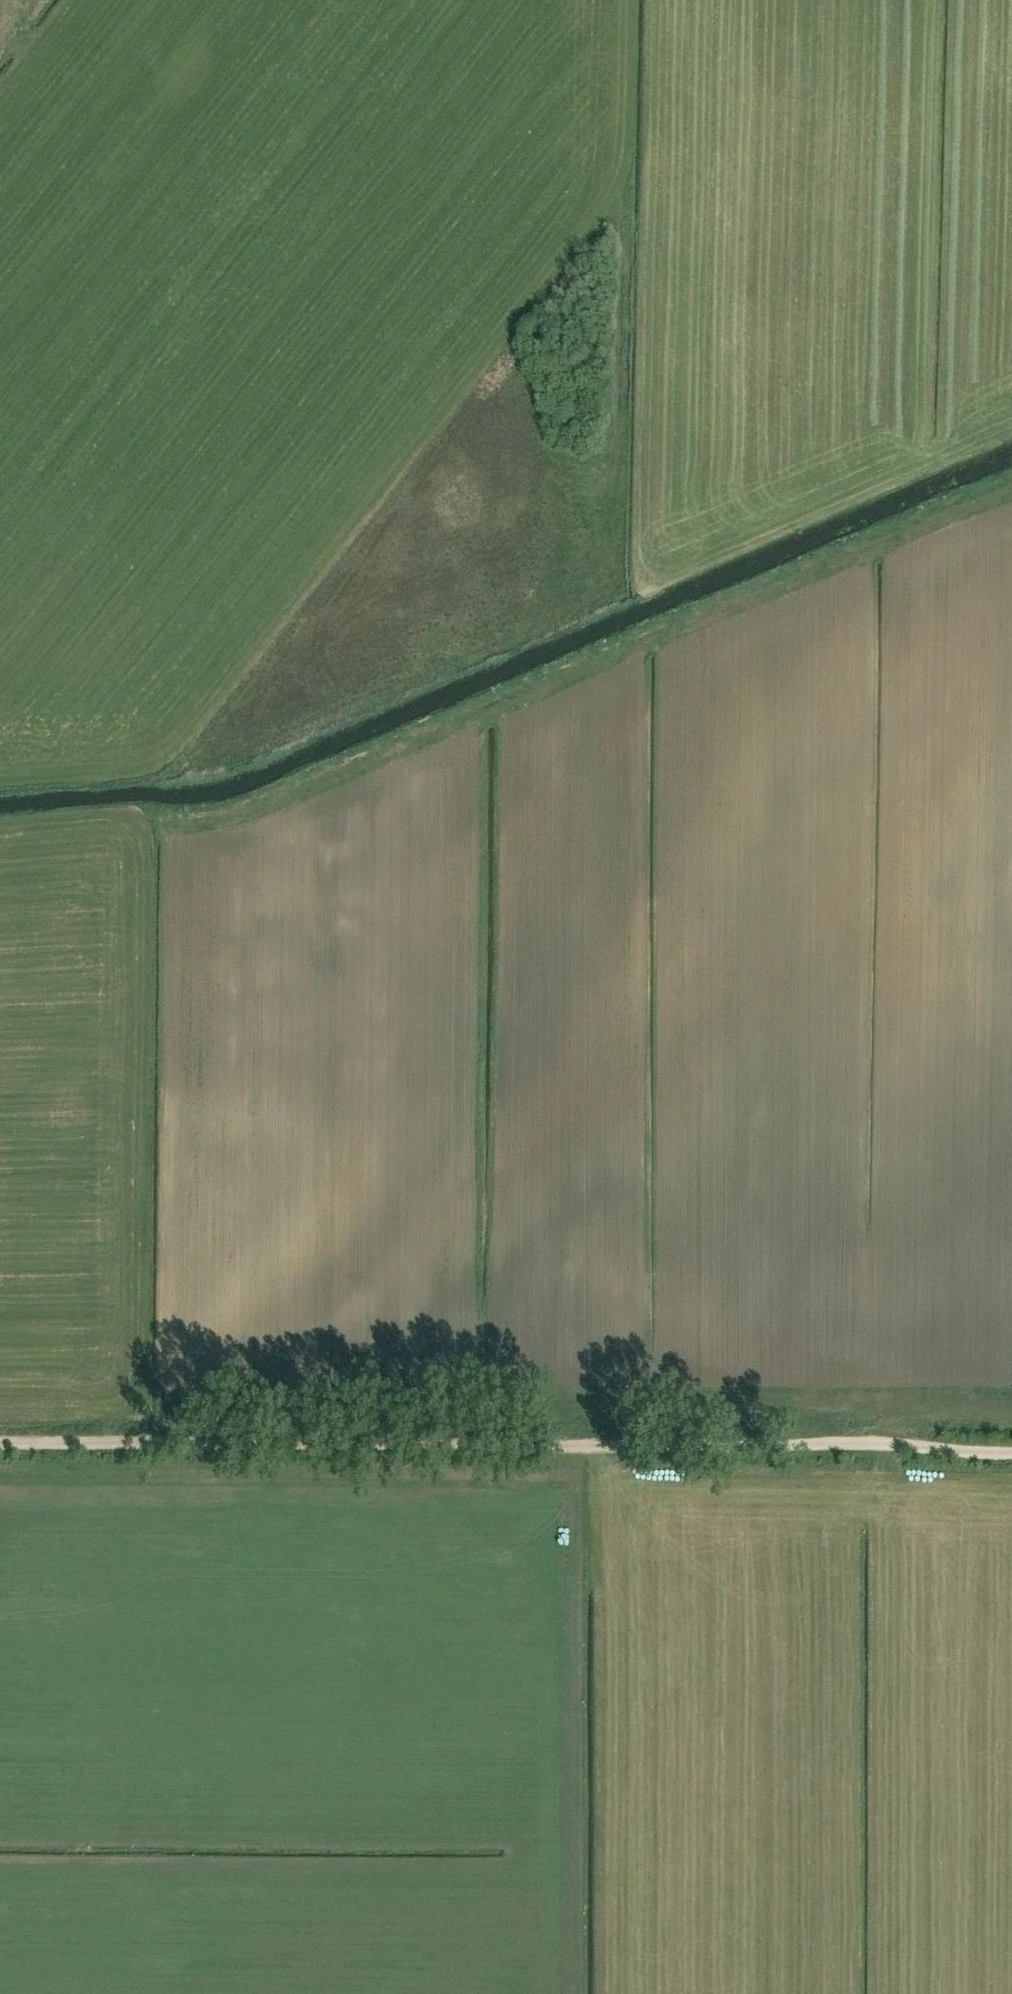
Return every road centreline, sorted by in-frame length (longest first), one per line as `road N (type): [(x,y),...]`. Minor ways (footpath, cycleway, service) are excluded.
road 1 (track): [(1011,1448),(0,1443)]

